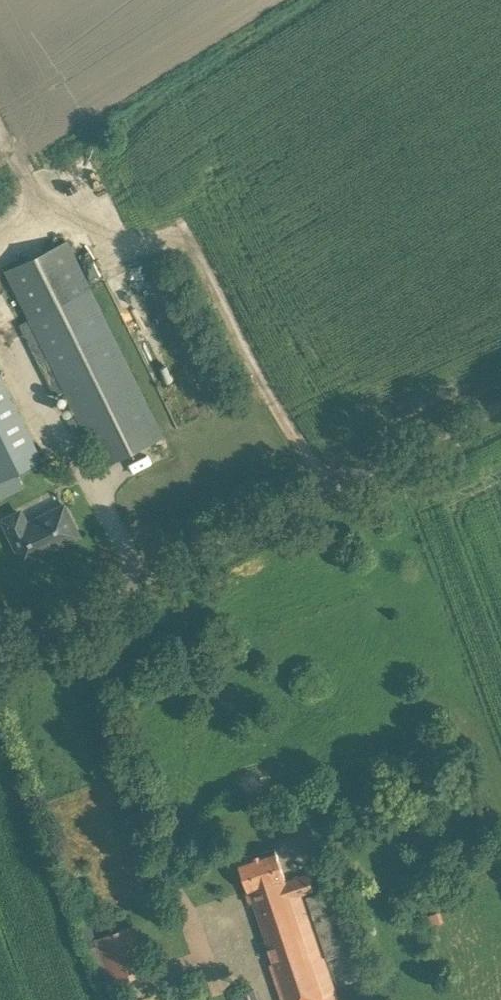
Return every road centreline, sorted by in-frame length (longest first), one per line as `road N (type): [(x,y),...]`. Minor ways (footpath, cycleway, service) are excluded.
road 1 (unclassified): [(500,399),(0,649)]

